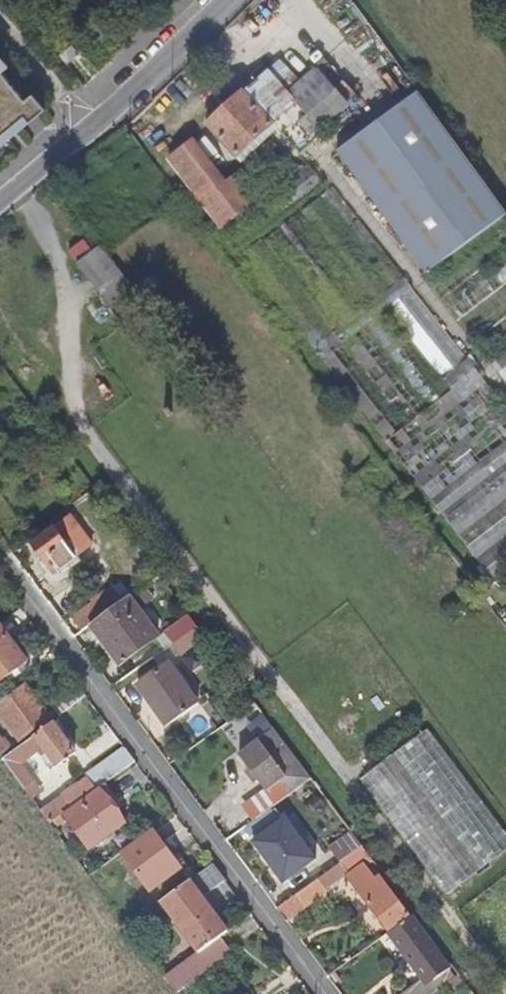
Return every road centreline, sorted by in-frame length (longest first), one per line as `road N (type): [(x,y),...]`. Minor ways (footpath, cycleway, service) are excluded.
road 1 (residential): [(331,993),(0,542)]
road 2 (residential): [(0,202),(142,84),(226,0)]

